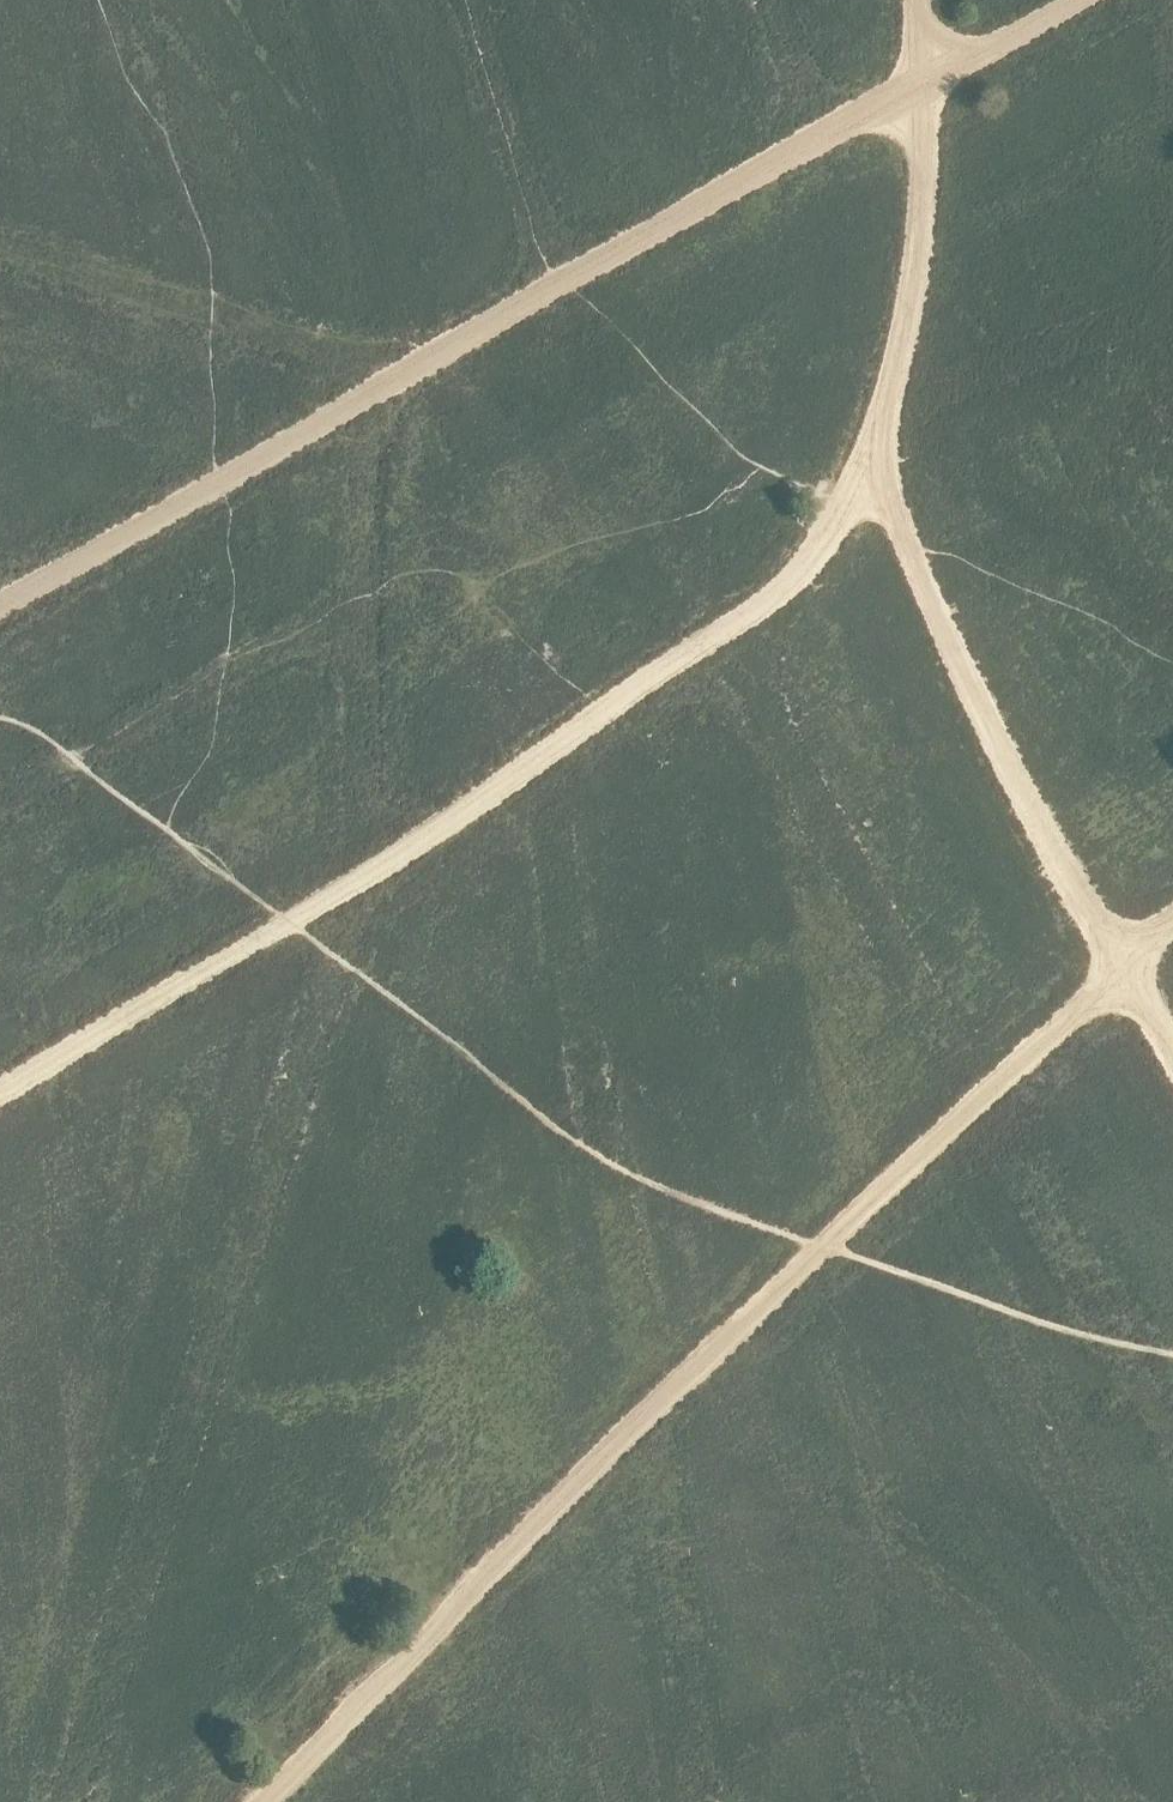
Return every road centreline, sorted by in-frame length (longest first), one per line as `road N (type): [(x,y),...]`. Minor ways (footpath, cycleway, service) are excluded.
road 1 (track): [(830,1250),(1118,971),(970,715),(872,458),(824,534),(763,600),(405,853),(0,1089)]
road 2 (track): [(0,605),(919,81),(915,231),(892,386),(872,458)]
road 3 (track): [(258,1801),(830,1250)]
road 4 (track): [(1068,0),(919,81),(918,0)]
road 5 (track): [(1172,922),(1118,971),(1172,1057)]

